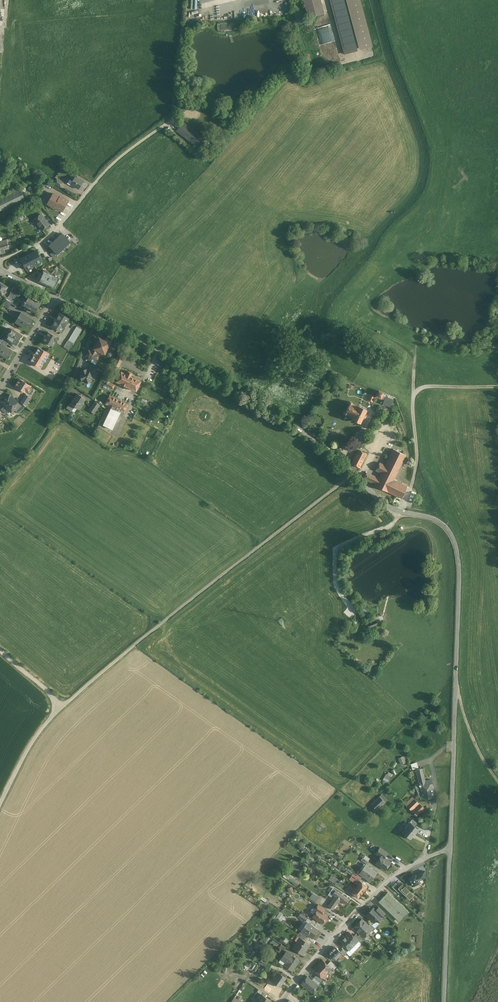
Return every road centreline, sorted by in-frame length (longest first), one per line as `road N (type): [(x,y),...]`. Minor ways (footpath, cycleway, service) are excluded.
road 1 (unclassified): [(57,296),(257,401),(333,453),(389,507),(447,529),(459,564),(450,849)]
road 2 (track): [(0,806),(37,735),(80,691),(353,473)]
road 3 (residential): [(191,111),(108,167),(48,233),(0,258)]
road 4 (residential): [(450,849),(384,884),(281,1001)]
road 5 (unclassified): [(450,849),(444,1001)]
road 6 (track): [(497,387),(417,393),(418,460)]

